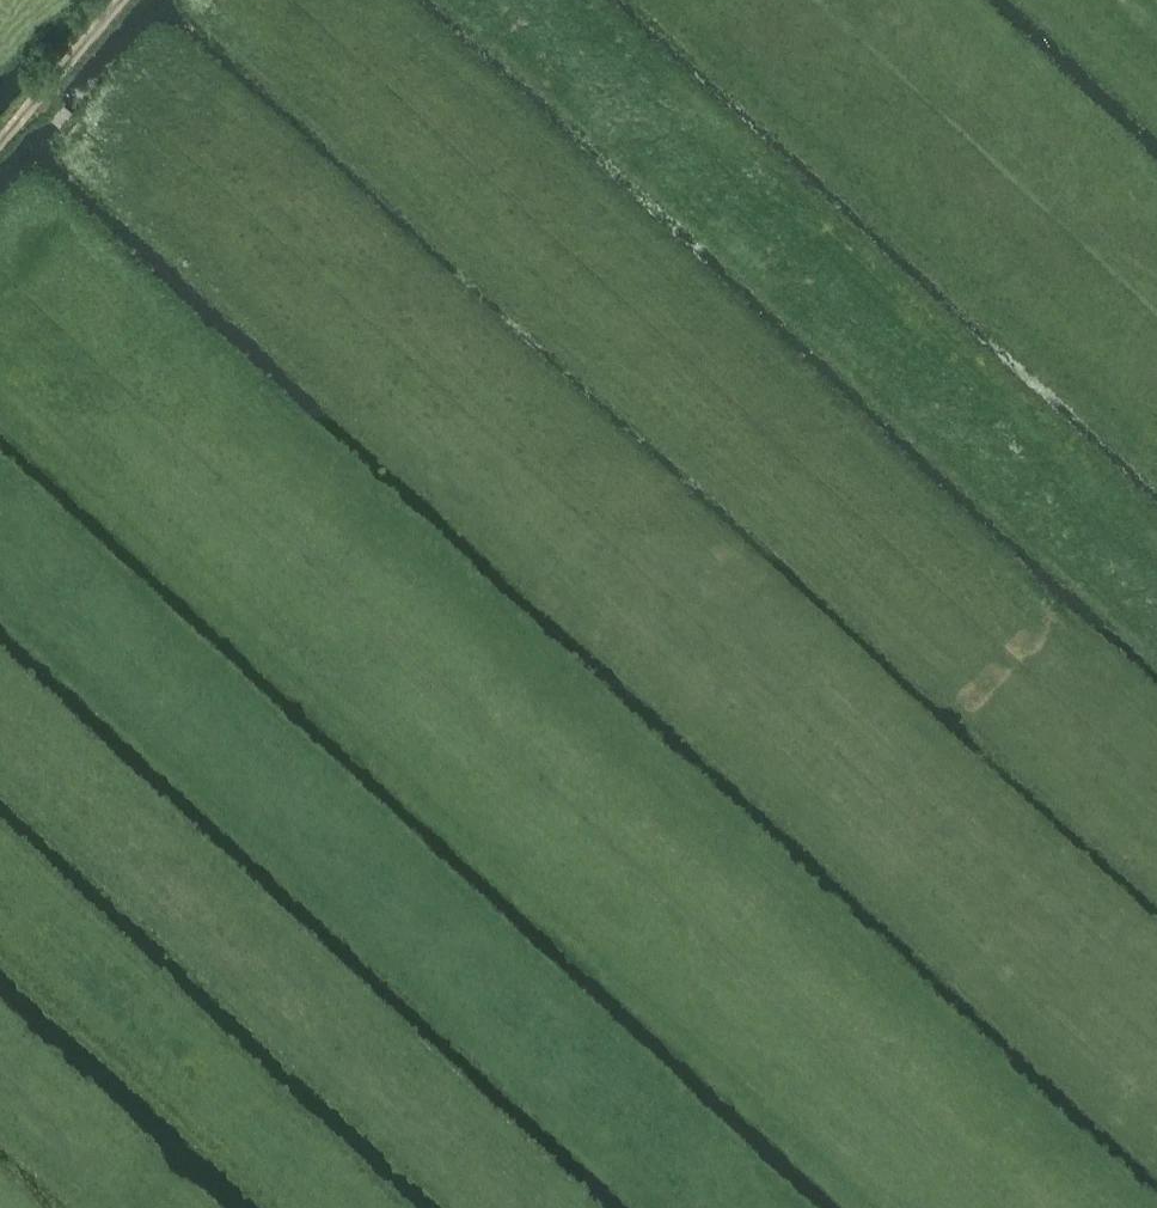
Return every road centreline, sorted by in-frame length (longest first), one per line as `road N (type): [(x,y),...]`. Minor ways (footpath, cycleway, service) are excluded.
road 1 (track): [(0,138),(120,0)]

